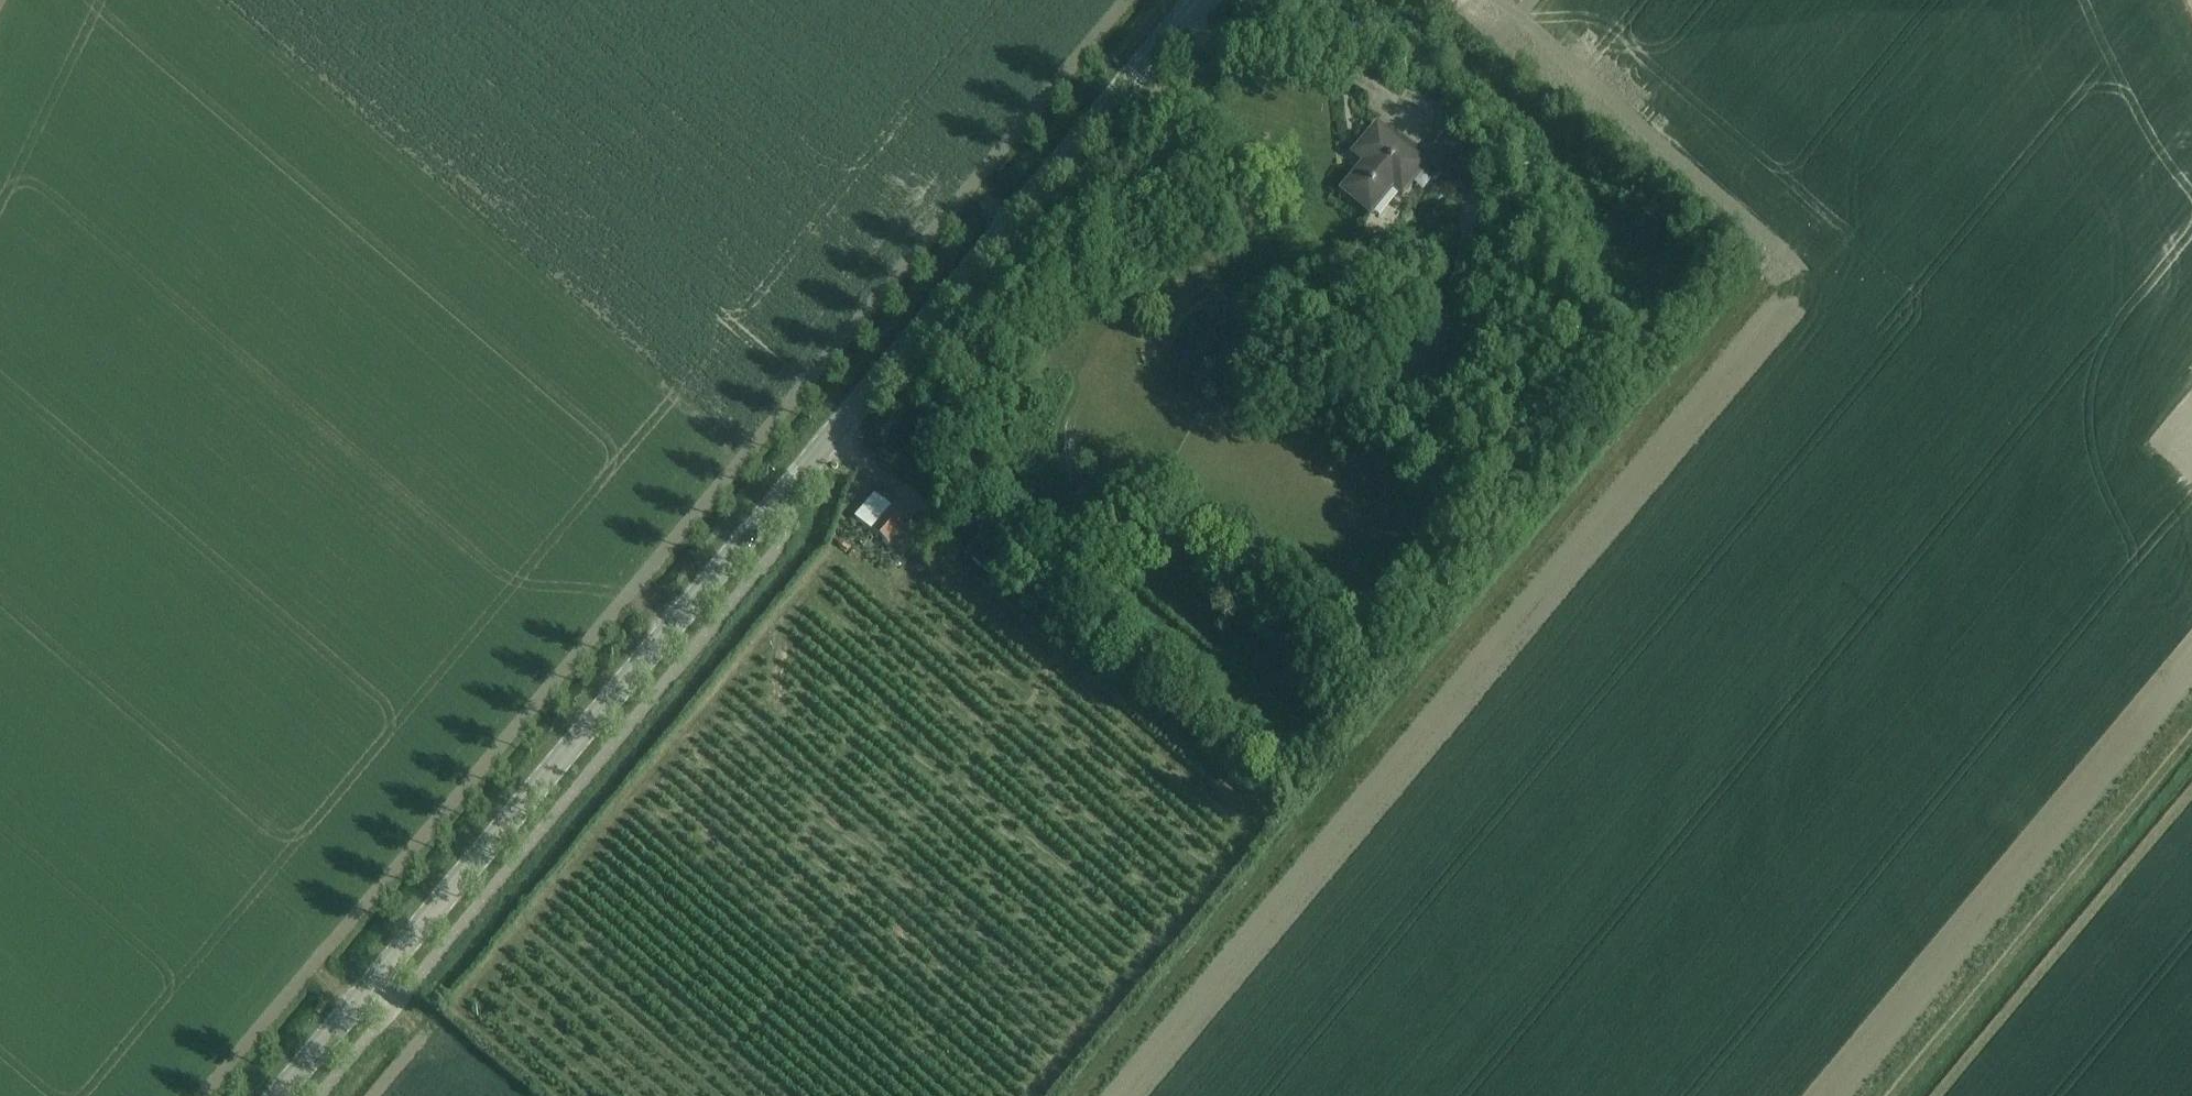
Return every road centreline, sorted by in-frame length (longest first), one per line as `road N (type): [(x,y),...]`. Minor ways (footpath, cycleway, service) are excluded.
road 1 (tertiary): [(276,1095),(1204,0)]

